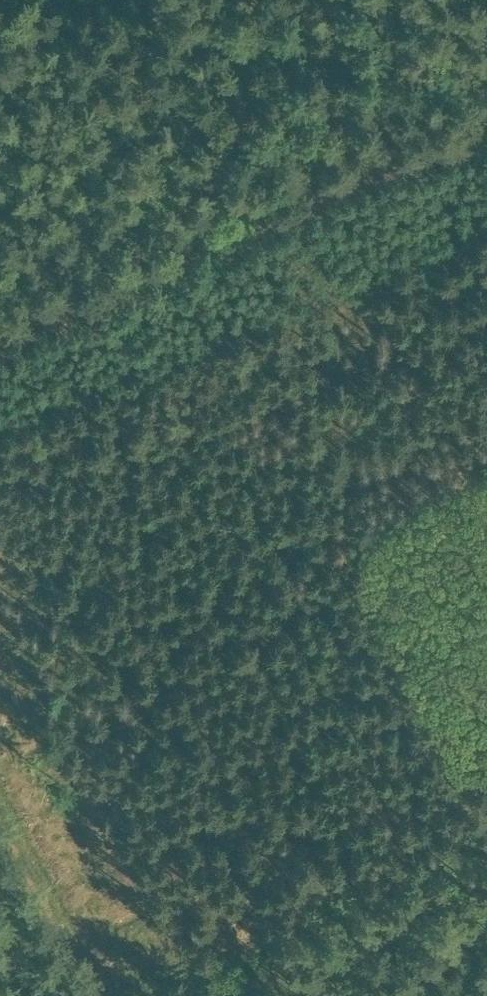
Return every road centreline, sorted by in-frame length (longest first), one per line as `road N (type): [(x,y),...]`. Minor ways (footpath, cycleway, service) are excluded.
road 1 (track): [(0,335),(486,131)]

